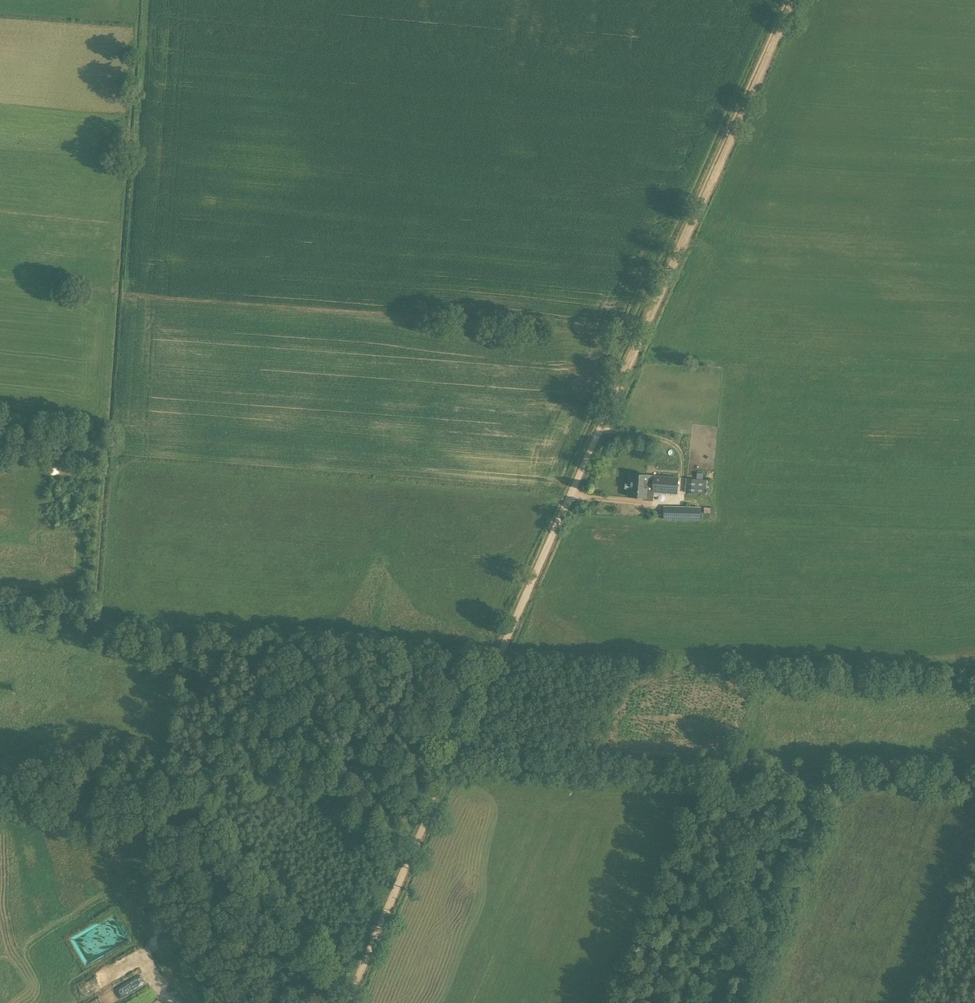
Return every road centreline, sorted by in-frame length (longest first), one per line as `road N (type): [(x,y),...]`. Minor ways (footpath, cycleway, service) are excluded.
road 1 (track): [(790,0),(451,762)]
road 2 (track): [(451,762),(974,780)]
road 3 (track): [(0,769),(76,750),(451,762)]
road 4 (track): [(451,762),(346,1002)]

